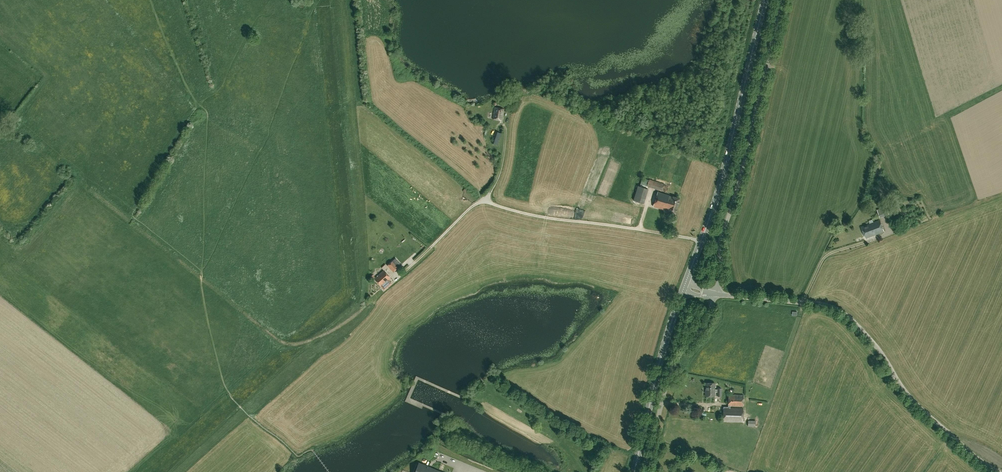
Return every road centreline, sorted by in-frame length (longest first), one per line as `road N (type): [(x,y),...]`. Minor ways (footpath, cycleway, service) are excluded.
road 1 (unclassified): [(998,471),(914,402),(841,312),(715,294)]
road 2 (track): [(355,315),(319,338),(286,343),(127,219)]
road 3 (unclassified): [(720,245),(782,0)]
road 4 (primary): [(701,240),(765,0)]
road 5 (residential): [(701,240),(492,204)]
road 6 (unclassified): [(648,471),(673,365),(704,327),(715,294)]
road 7 (primary): [(635,471),(683,291)]

